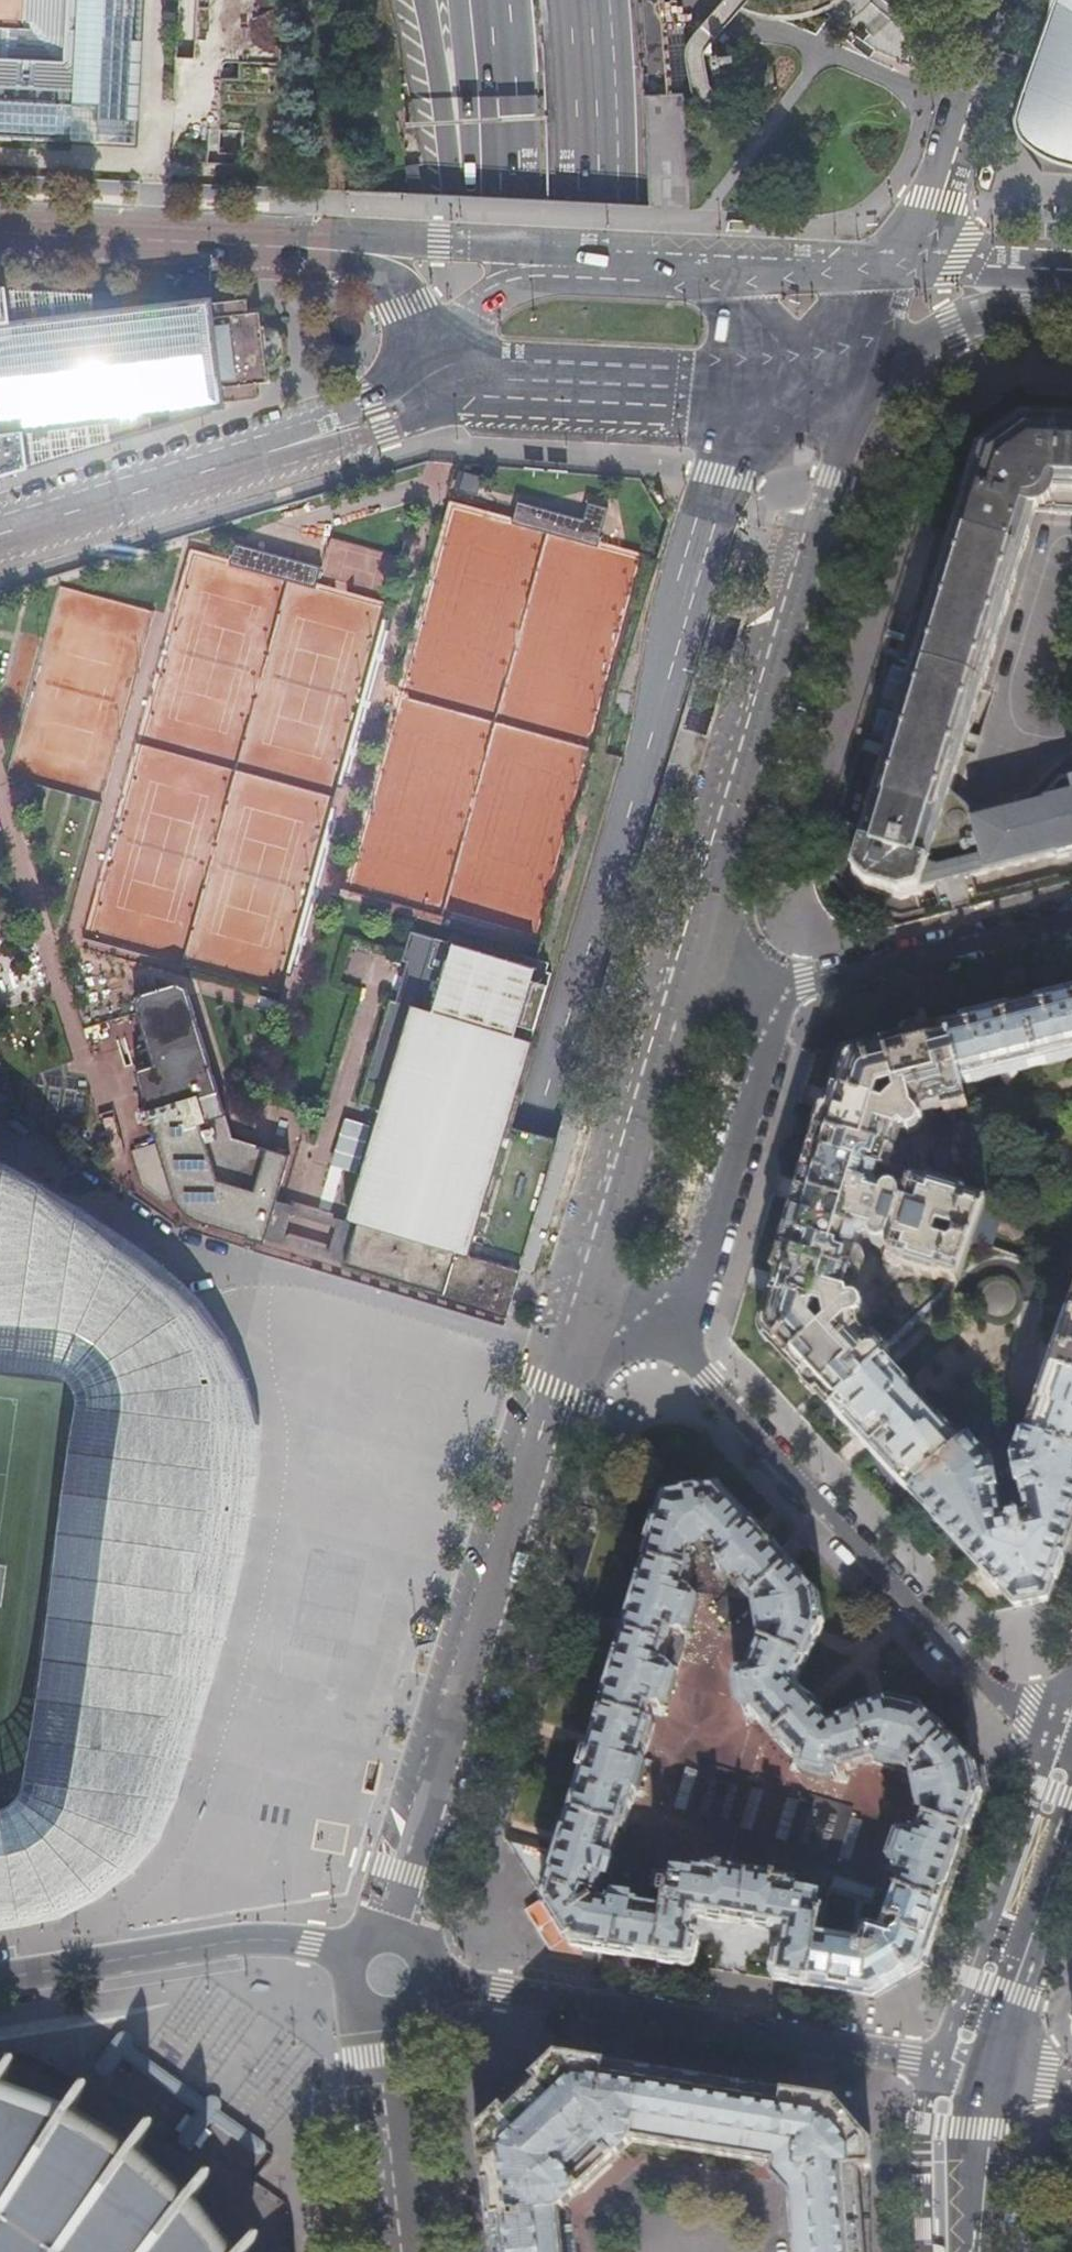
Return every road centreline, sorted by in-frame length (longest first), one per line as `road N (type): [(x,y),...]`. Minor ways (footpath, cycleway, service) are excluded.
road 1 (trunk): [(499,193),(472,592),(436,932),(348,1269),(226,1624),(140,1958),(93,2251)]
road 2 (trunk): [(451,1304),(545,952),(583,597),(600,201),(590,0)]
road 3 (trunk): [(451,1304),(534,1132),(722,476),(806,393)]
road 4 (trunk): [(203,2251),(248,1942),(333,1651),(451,1304)]
road 5 (residential): [(580,1311),(396,1933)]
road 6 (residential): [(690,956),(838,449),(806,393)]
road 7 (residential): [(431,1978),(994,2072)]
road 8 (residential): [(1071,1735),(1025,1716),(680,1344)]
road 9 (secondary): [(0,528),(445,393)]
road 10 (residential): [(580,1311),(690,956)]
road 11 (residential): [(680,1344),(781,990)]
road 12 (tertiary): [(0,227),(362,242)]
road 13 (secondary): [(445,393),(806,393)]
road 14 (residential): [(0,1980),(239,1941),(309,1945),(350,1956)]
road 15 (residential): [(781,990),(1071,918)]
road 16 (residential): [(900,264),(940,199),(1003,0)]
road 17 (primary): [(1071,1804),(994,2072)]
road 18 (tertiary): [(806,393),(952,326),(1061,292)]
road 19 (residential): [(409,2251),(384,2017)]
road 20 (trunk): [(428,0),(499,193)]
road 21 (trunk): [(488,0),(499,193)]
road 22 (tertiary): [(900,264),(712,257)]
road 23 (tertiary): [(543,250),(362,242)]
road 24 (primary): [(994,2072),(972,2251)]
road 25 (secondary): [(543,250),(476,311),(445,393)]
road 26 (tertiary): [(362,242),(445,393)]
road 27 (secondary): [(712,257),(543,250)]
road 28 (secondary): [(806,393),(712,257)]
road 29 (tertiary): [(1061,292),(900,264)]
road 30 (unclassified): [(806,393),(900,264)]

